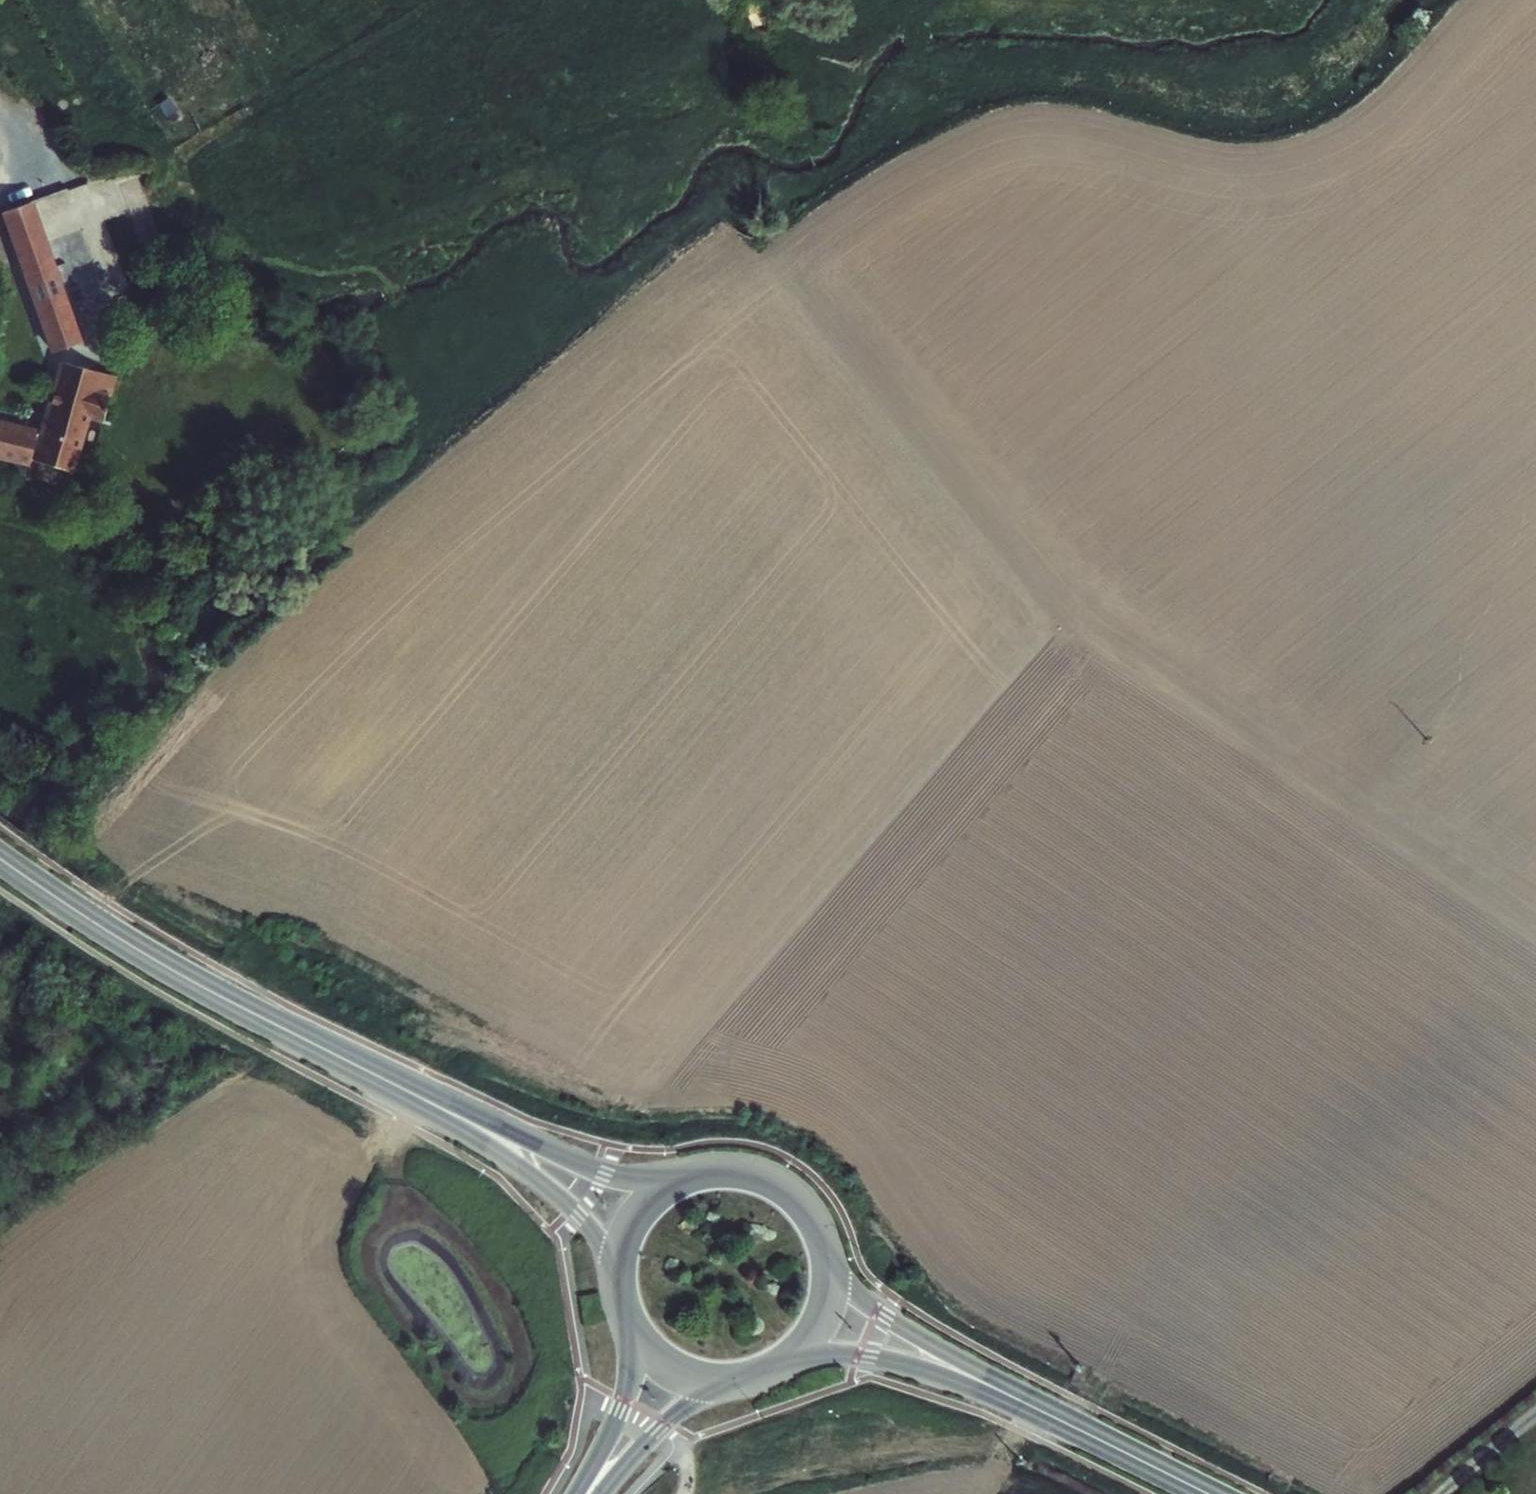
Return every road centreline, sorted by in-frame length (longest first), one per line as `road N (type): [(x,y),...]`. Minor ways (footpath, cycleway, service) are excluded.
road 1 (primary): [(434,1104),(162,965),(0,859)]
road 2 (primary): [(676,1179),(616,1176),(434,1104)]
road 3 (primary): [(434,1104),(556,1193),(588,1224),(618,1273)]
road 4 (primary): [(787,1360),(839,1355),(897,1362),(1024,1402)]
road 5 (primary): [(1024,1402),(861,1298),(830,1261)]
road 6 (primary): [(1207,1493),(1024,1402)]
road 7 (primary): [(830,1261),(808,1208),(775,1180),(733,1168),(676,1179)]
road 8 (secondary): [(600,1493),(677,1412),(737,1379)]
road 9 (secondary): [(630,1324),(622,1403),(578,1493)]
road 10 (primary): [(630,1324),(669,1365),(737,1379)]

